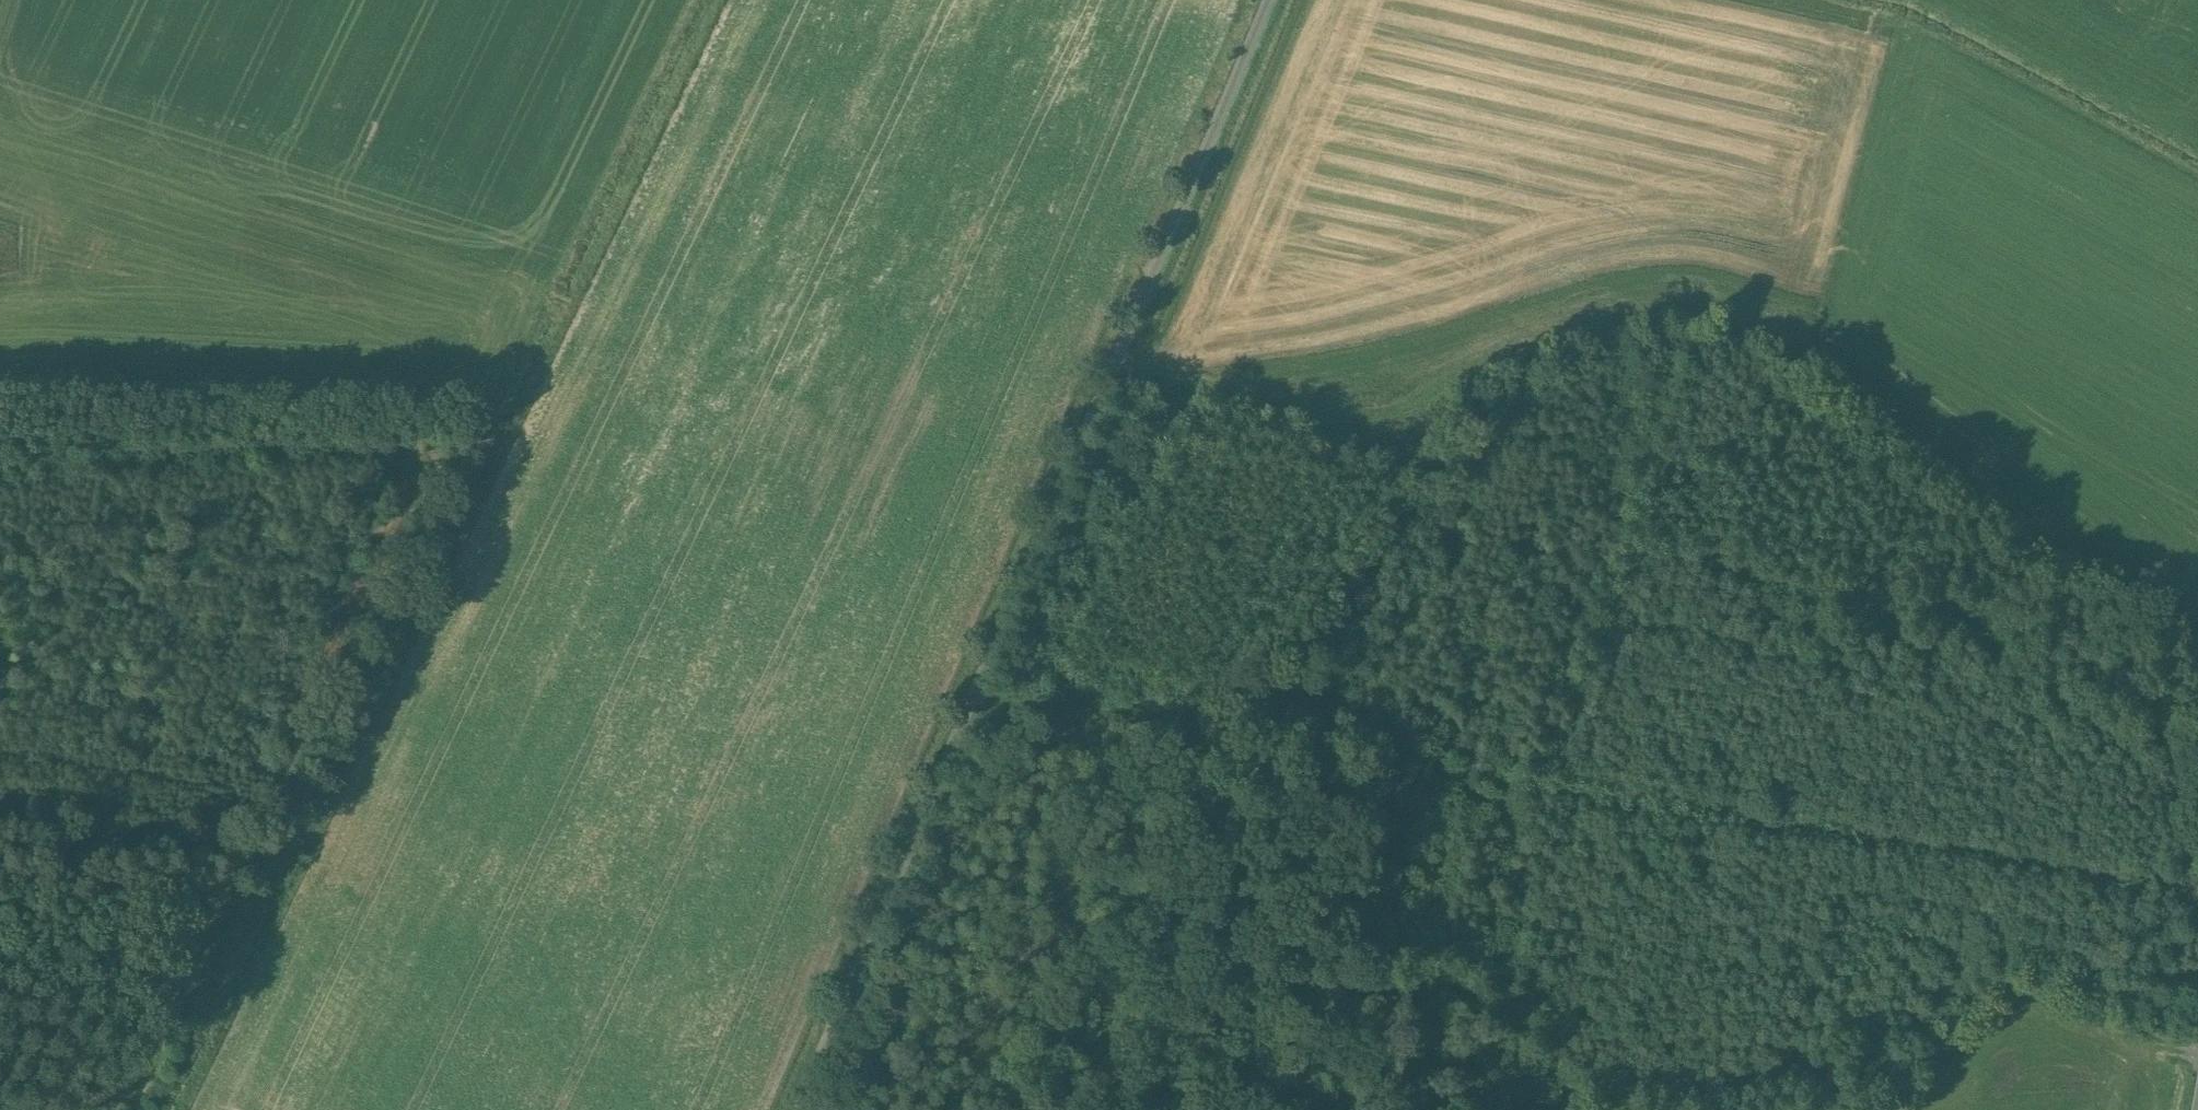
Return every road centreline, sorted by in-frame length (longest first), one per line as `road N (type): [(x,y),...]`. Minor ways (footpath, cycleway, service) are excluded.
road 1 (unclassified): [(783,1109),(1252,0)]

